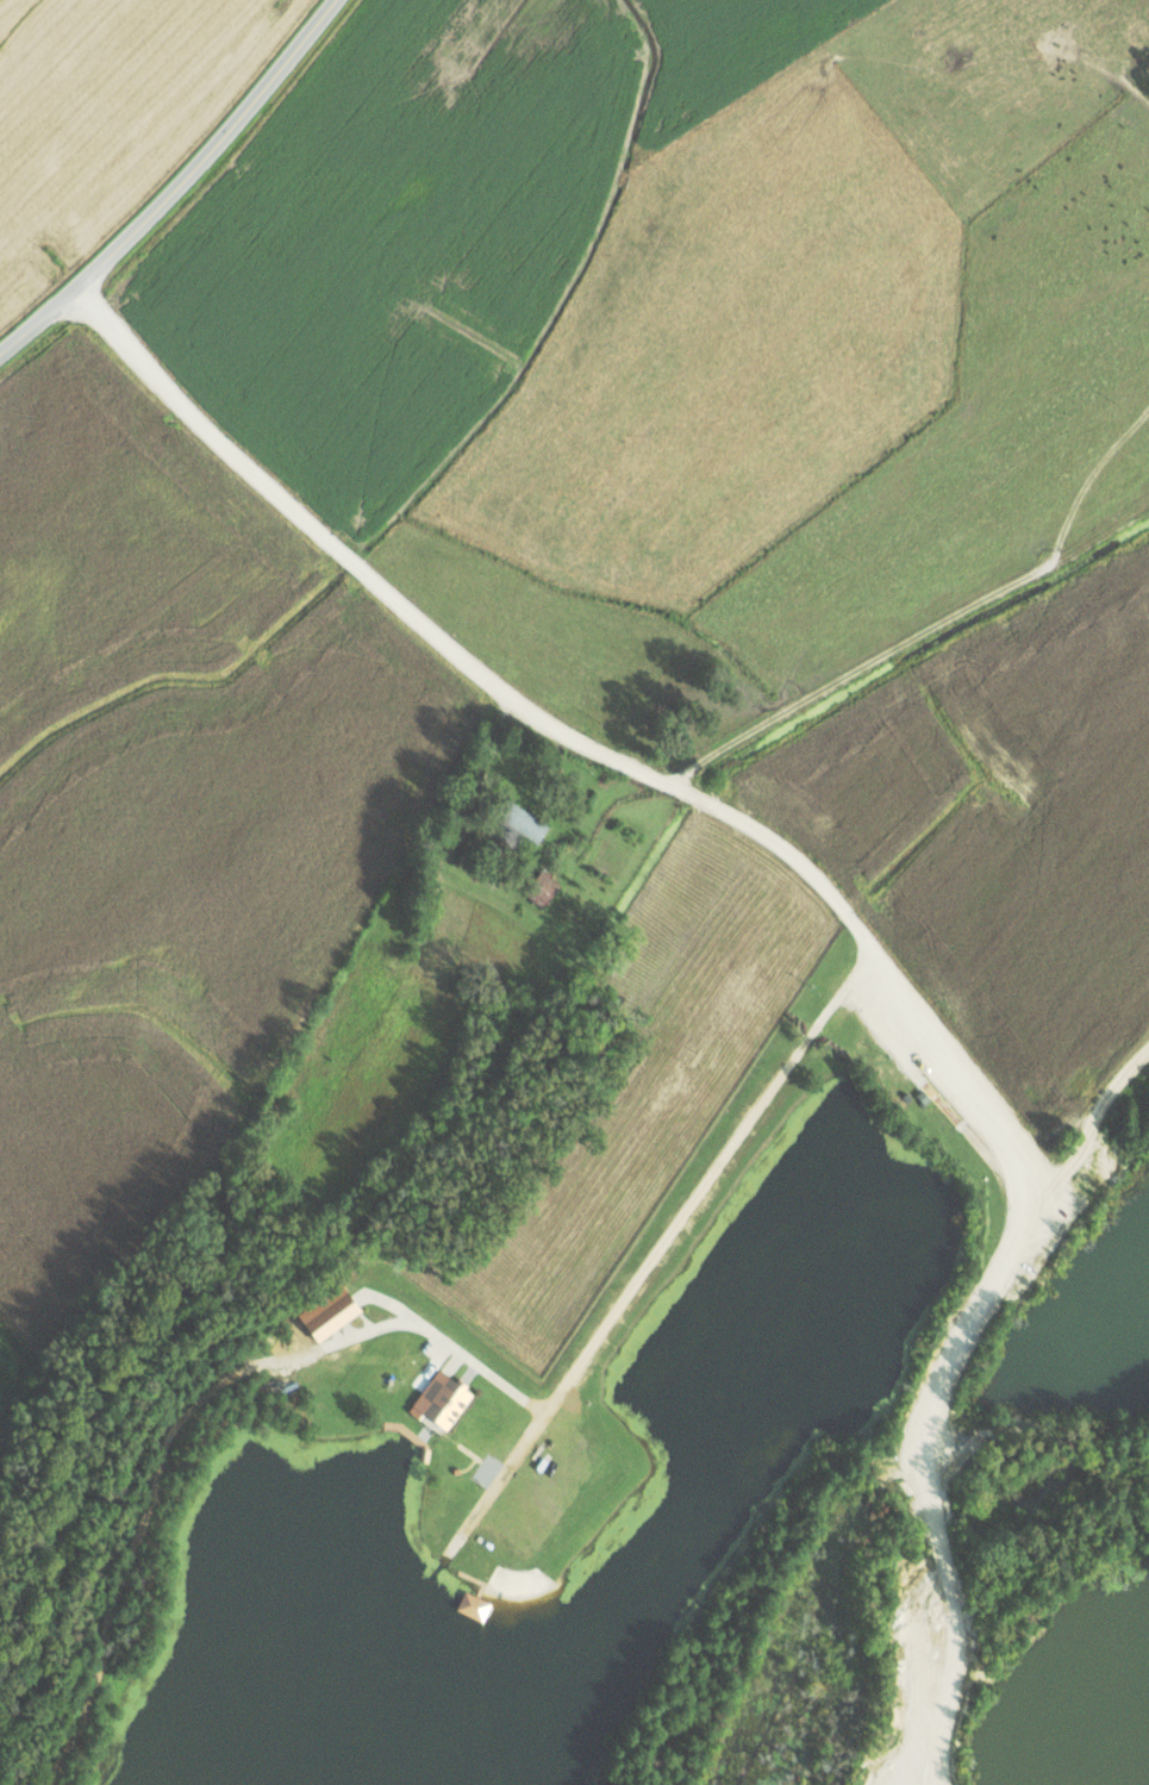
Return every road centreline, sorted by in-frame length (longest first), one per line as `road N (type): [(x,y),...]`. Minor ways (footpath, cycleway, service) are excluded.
road 1 (residential): [(1148,1056),(1094,1115),(1070,1126),(1035,1122),(841,898),(773,835),(622,763),(492,685),(200,425),(77,293)]
road 2 (tertiary): [(0,355),(77,293),(182,186),(337,0)]

